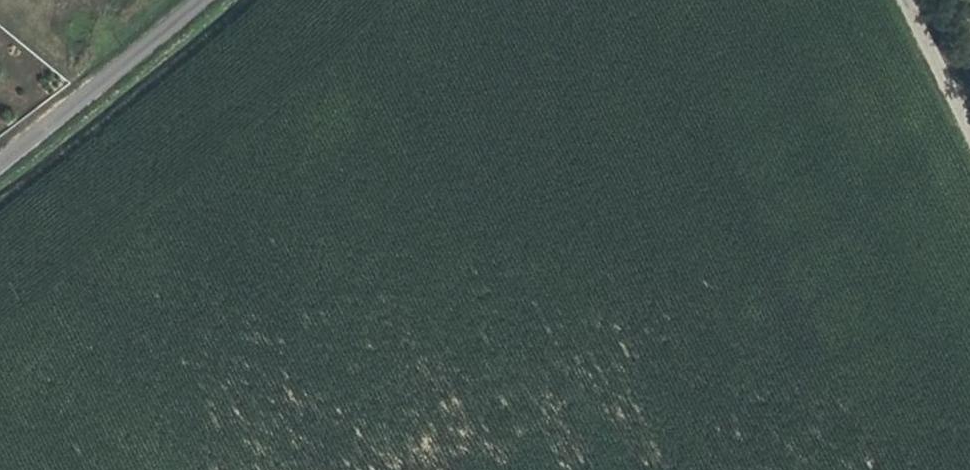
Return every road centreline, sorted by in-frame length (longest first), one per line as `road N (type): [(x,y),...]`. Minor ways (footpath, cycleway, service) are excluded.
road 1 (unclassified): [(212,0),(0,167)]
road 2 (unclassified): [(969,119),(913,0)]

